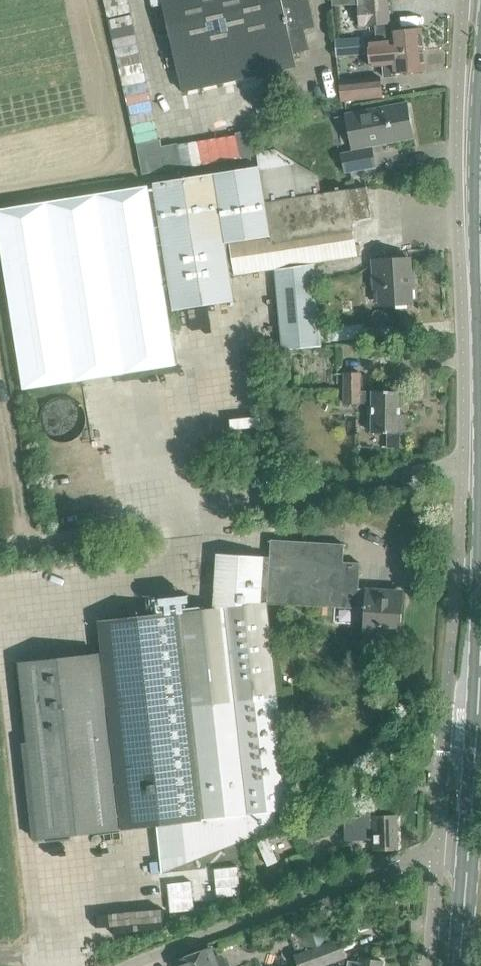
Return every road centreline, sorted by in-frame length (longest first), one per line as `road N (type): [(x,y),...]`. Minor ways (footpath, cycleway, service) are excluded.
road 1 (secondary): [(460,965),(480,640)]

